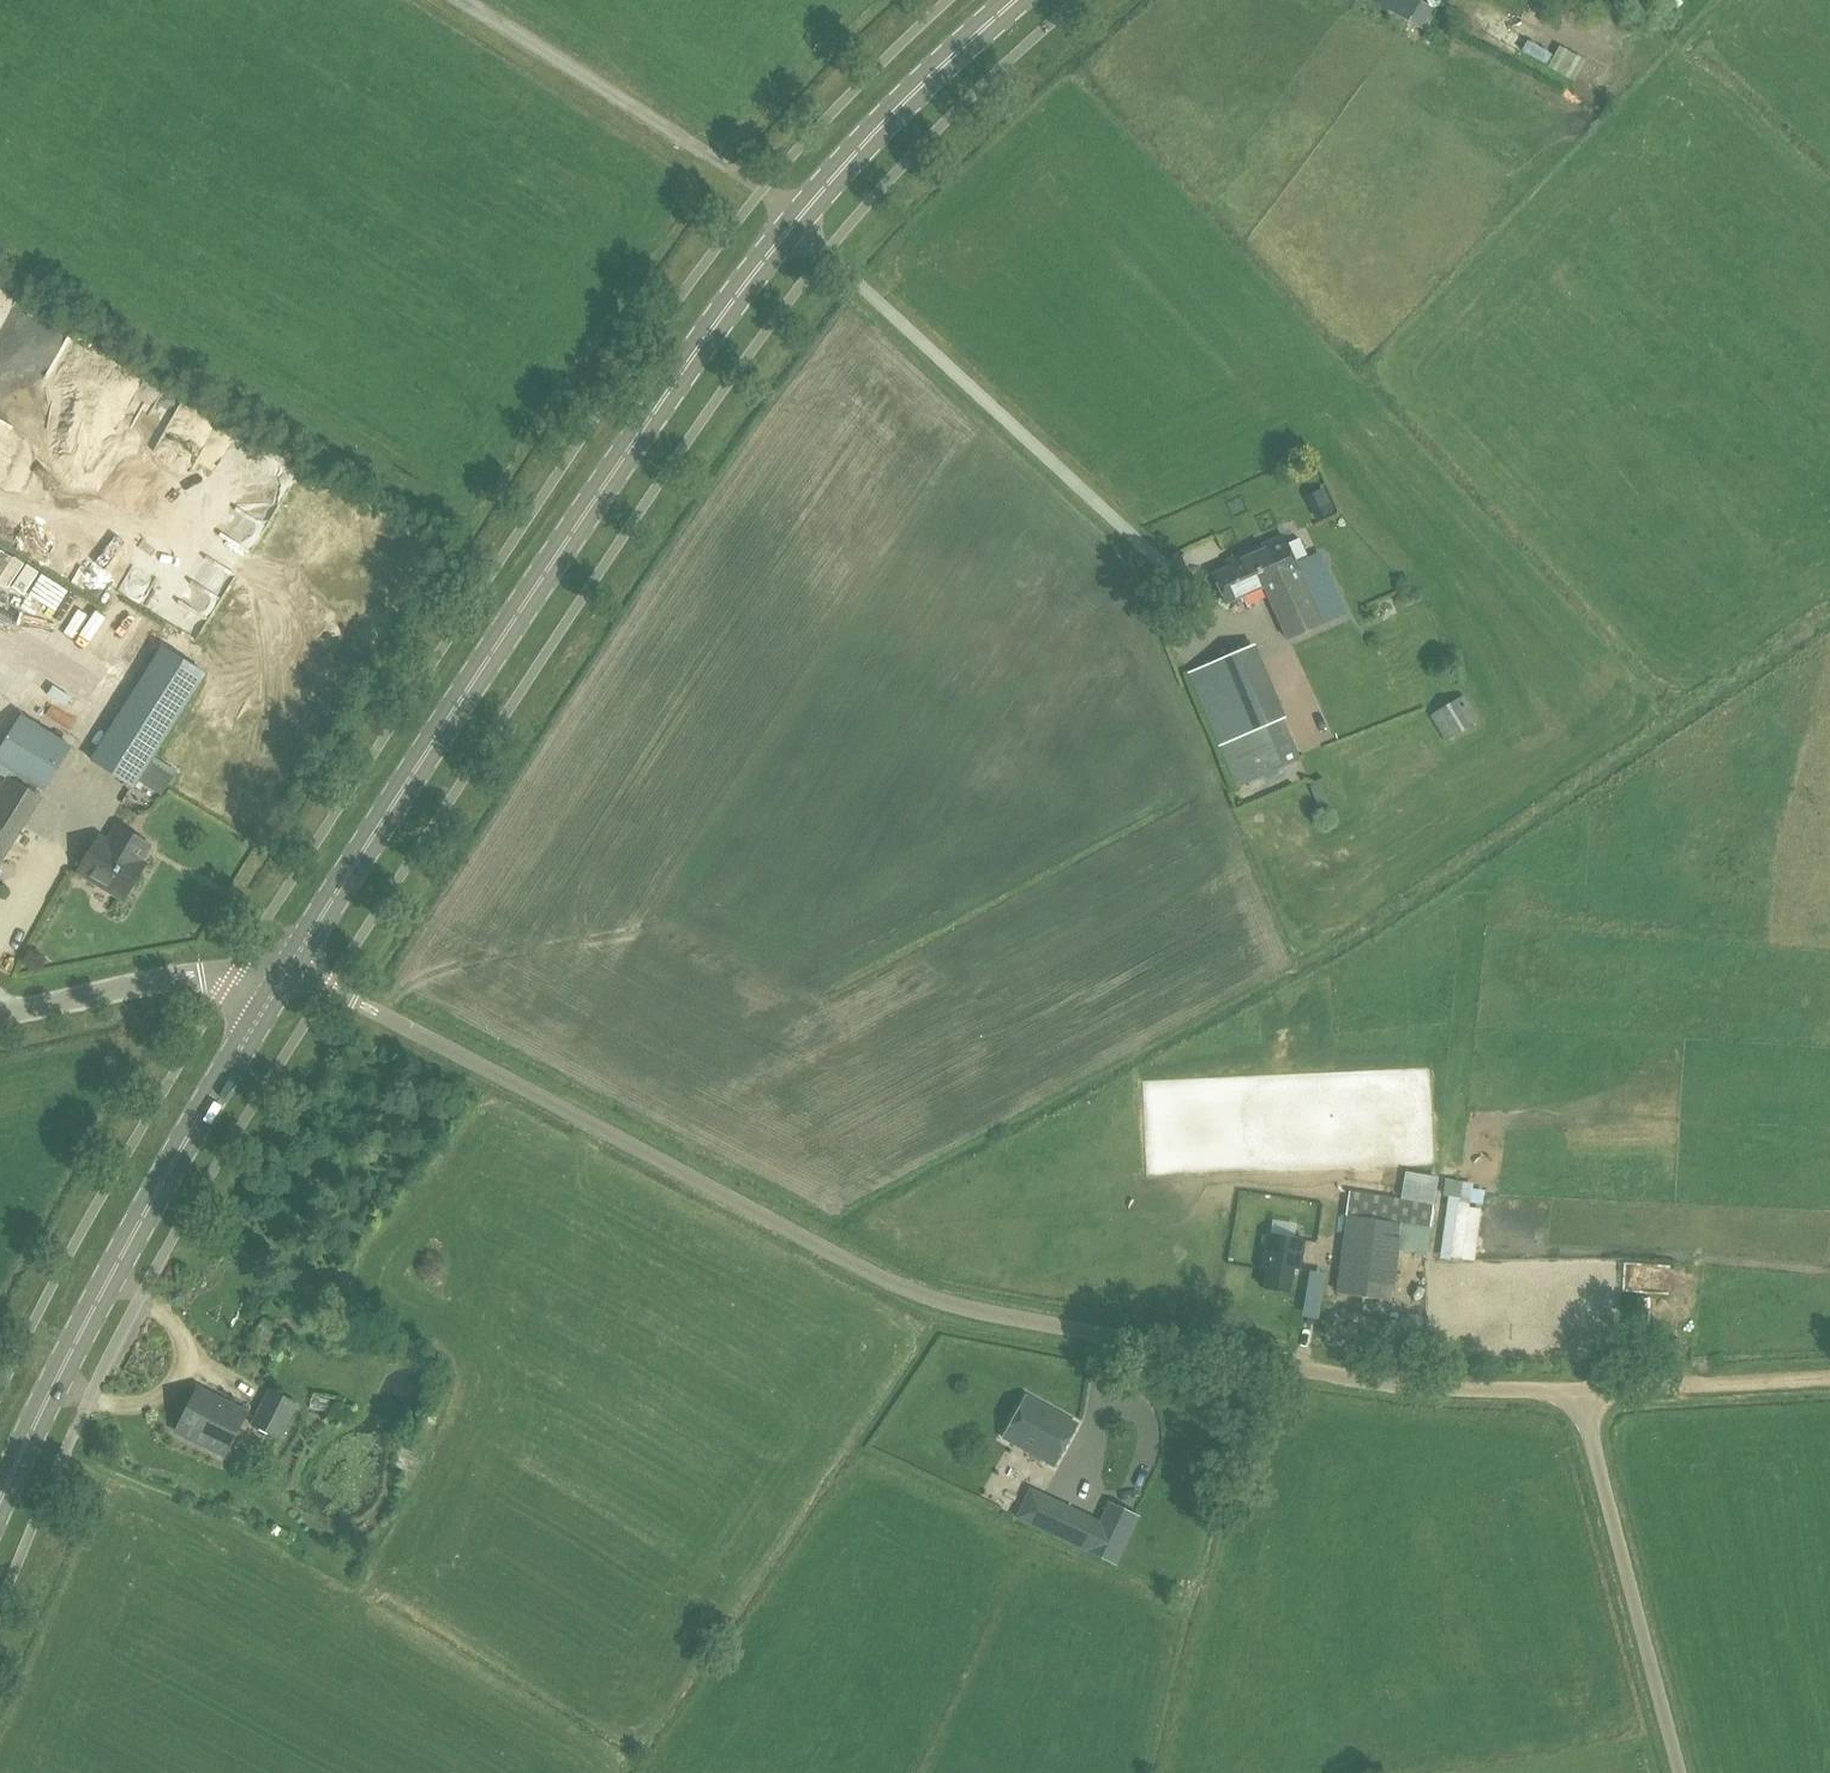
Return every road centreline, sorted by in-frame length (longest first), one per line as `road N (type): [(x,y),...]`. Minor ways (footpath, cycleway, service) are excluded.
road 1 (unclassified): [(1687,1772),(1589,1391),(1402,1388),(951,1307),(899,1290),(291,970)]
road 2 (secondary): [(291,970),(754,271),(835,174),(1019,0)]
road 3 (secondary): [(0,1501),(158,1185),(291,970)]
road 4 (unclassified): [(291,970),(166,982),(0,1017)]
road 5 (track): [(1589,1391),(1829,1378)]

